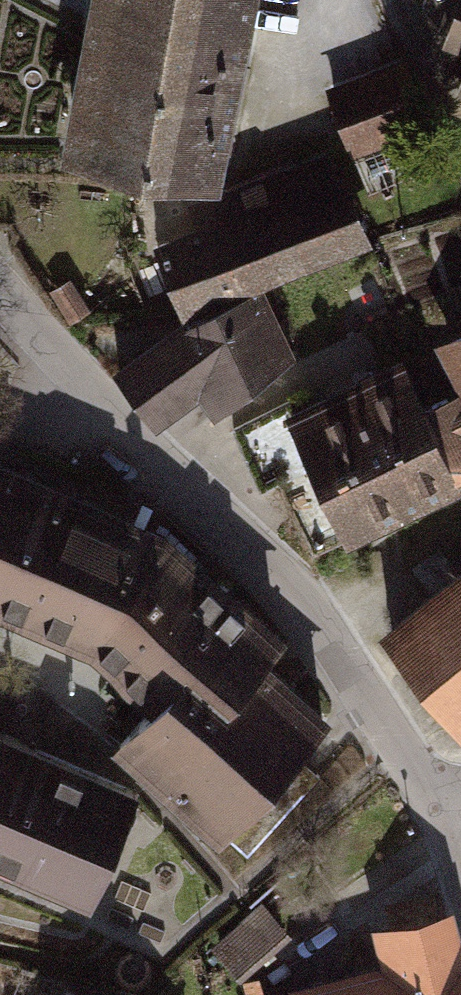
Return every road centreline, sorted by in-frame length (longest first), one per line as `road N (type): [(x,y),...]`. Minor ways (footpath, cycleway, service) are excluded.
road 1 (residential): [(0,304),(260,549),(362,682),(440,820)]

